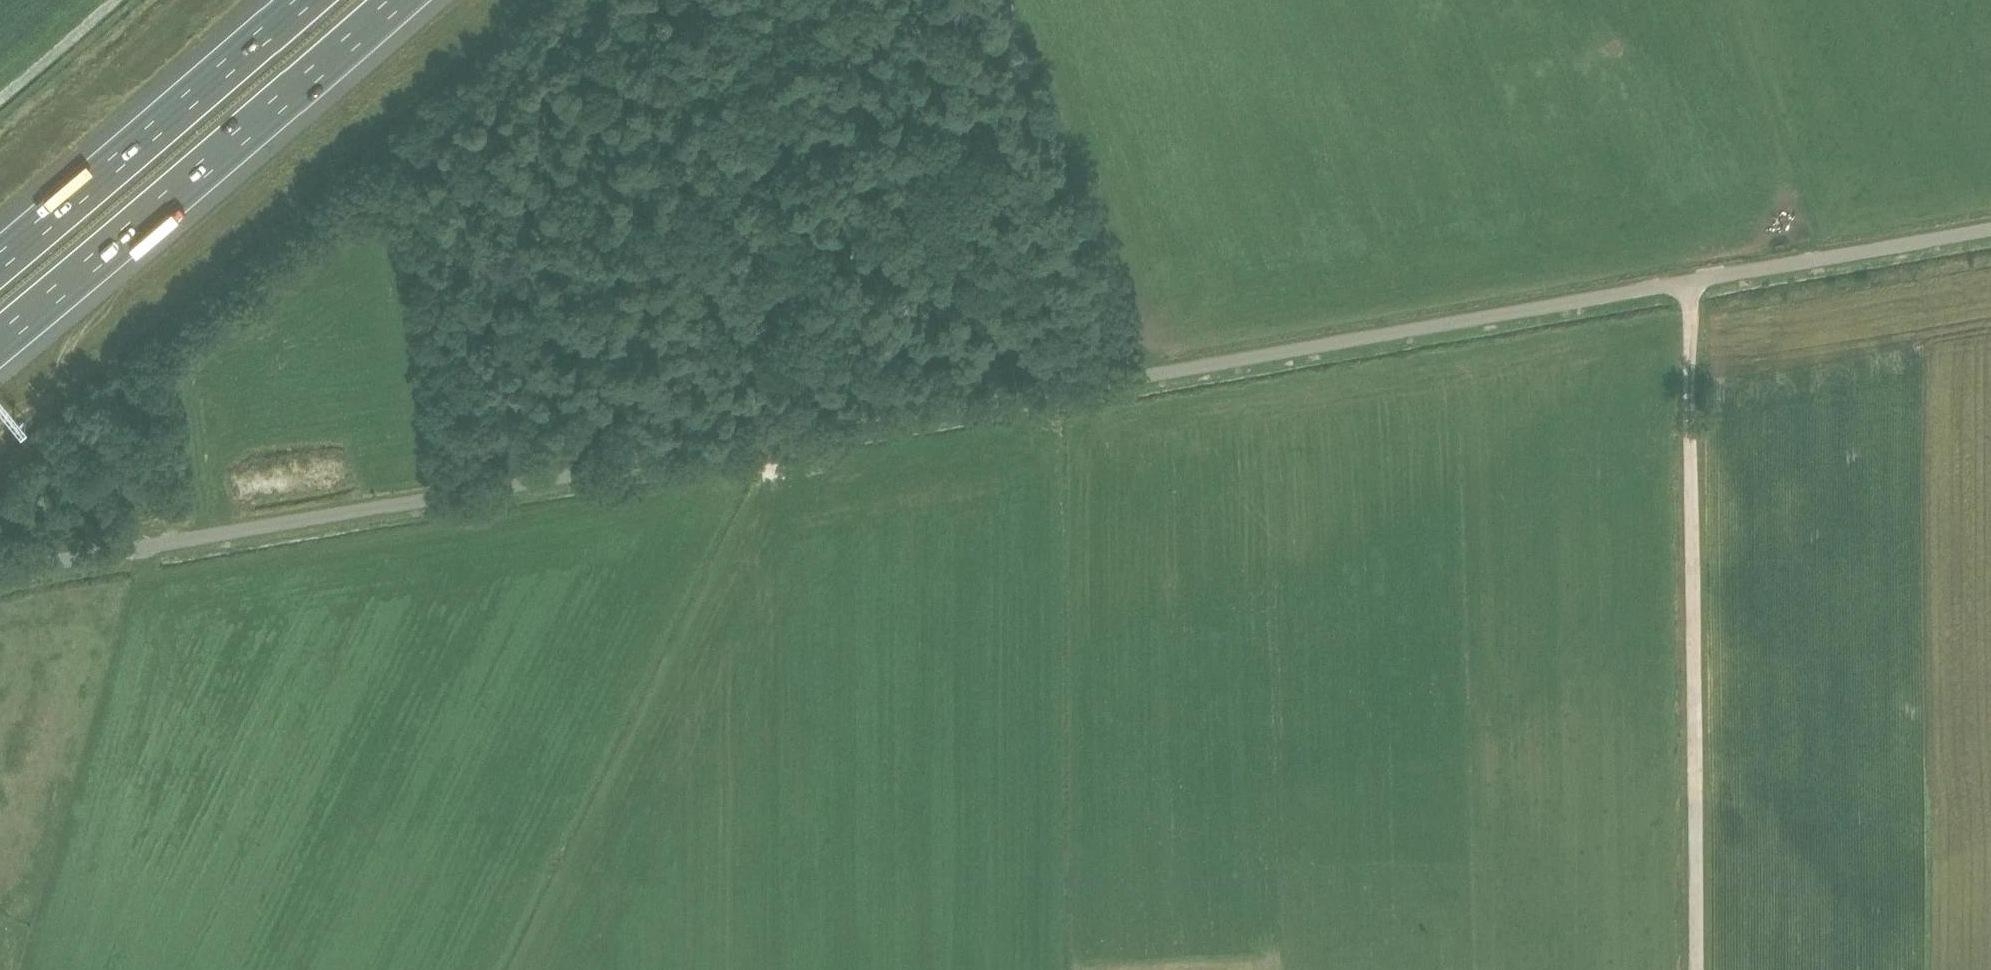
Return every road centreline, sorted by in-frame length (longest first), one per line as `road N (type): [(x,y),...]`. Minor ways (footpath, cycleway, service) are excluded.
road 1 (unclassified): [(0,579),(1990,227)]
road 2 (track): [(1692,969),(1689,281)]
road 3 (motorway): [(0,344),(400,0)]
road 4 (motorway): [(306,0),(0,260)]
road 5 (track): [(0,103),(116,0)]

